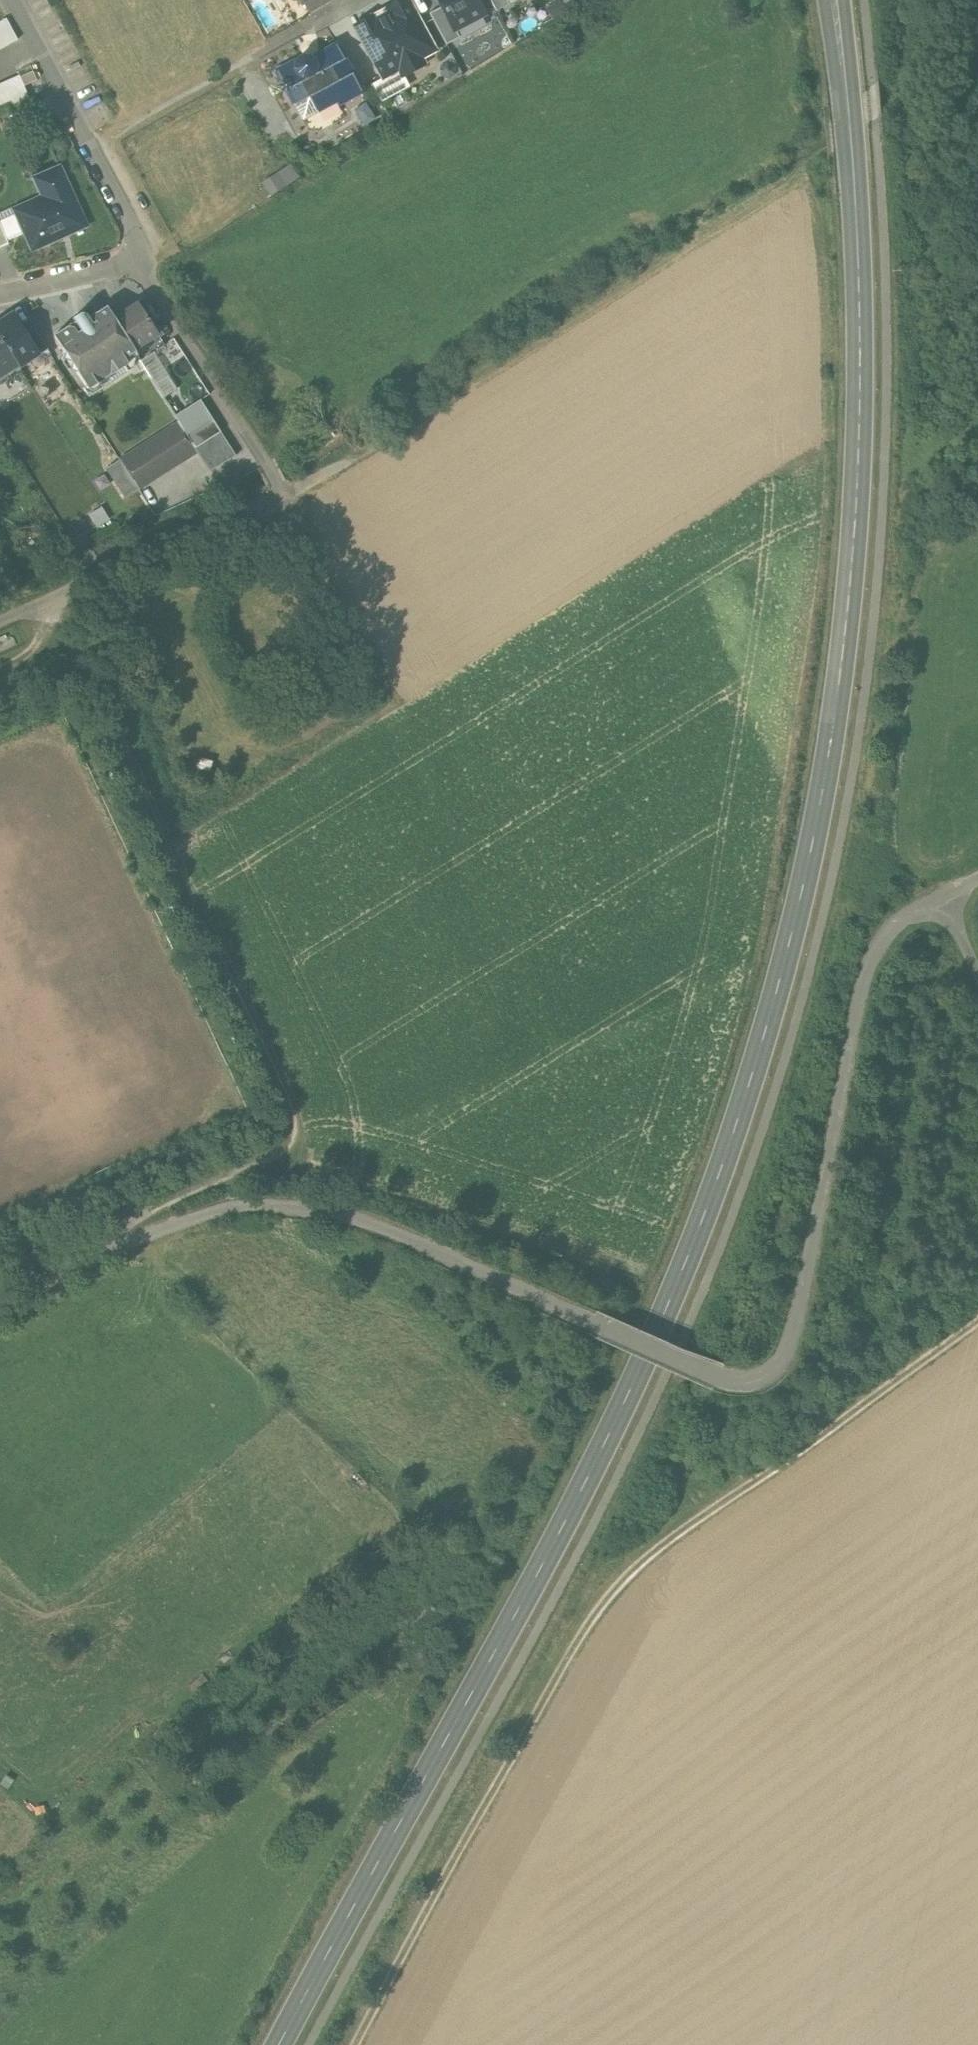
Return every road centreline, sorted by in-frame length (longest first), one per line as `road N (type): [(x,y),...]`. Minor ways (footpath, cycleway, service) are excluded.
road 1 (secondary): [(280,2044),(629,1399),(673,1299),(795,940),(849,618),(860,412),(860,219),(836,0)]
road 2 (track): [(0,1310),(103,1252),(242,1211),(309,1211),(369,1225),(735,1384),(761,1384),(794,1343),(873,954),(902,923),(977,887)]
road 3 (track): [(977,1323),(633,1574),(591,1623),(534,1718),(359,2044)]
road 4 (track): [(65,600),(300,1130),(292,1149),(137,1222),(103,1252)]
road 5 (track): [(827,169),(286,503)]
road 6 (residential): [(0,297),(140,259),(135,231),(13,0)]
road 7 (track): [(286,503),(0,628)]
road 8 (track): [(286,503),(140,259)]
road 9 (track): [(381,696),(286,503)]

